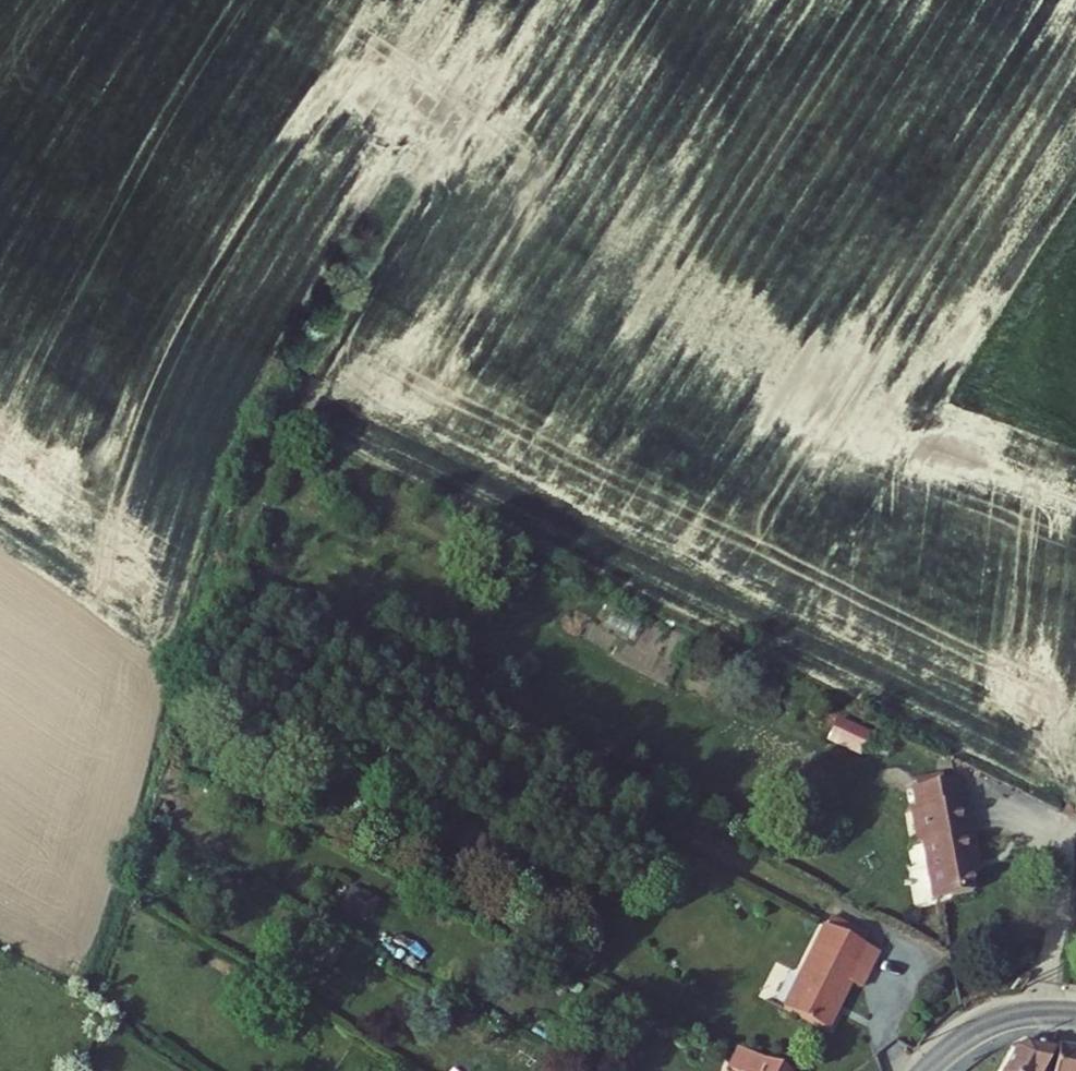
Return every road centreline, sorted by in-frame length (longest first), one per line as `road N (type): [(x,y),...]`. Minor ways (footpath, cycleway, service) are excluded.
road 1 (residential): [(1075,1014),(1030,1013),(982,1025),(926,1070)]

